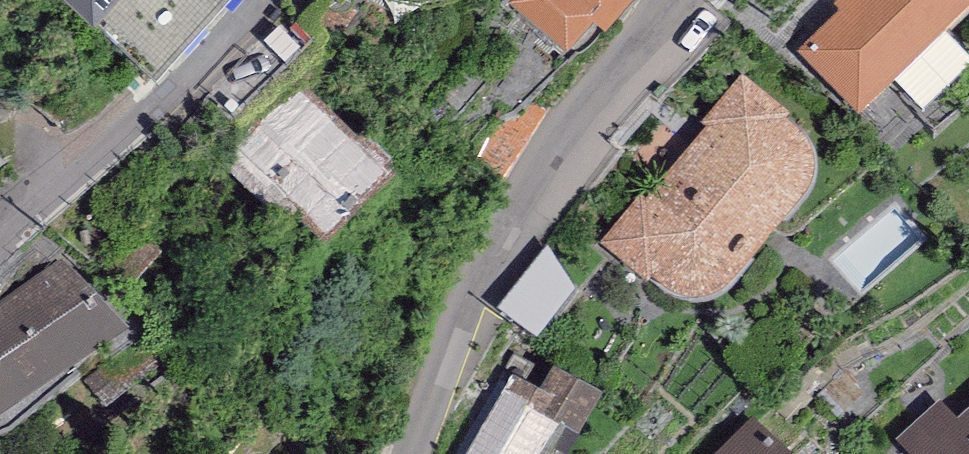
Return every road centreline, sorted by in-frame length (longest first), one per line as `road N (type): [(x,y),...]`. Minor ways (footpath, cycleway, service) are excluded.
road 1 (residential): [(408,453),(460,314),(583,115),(678,0)]

